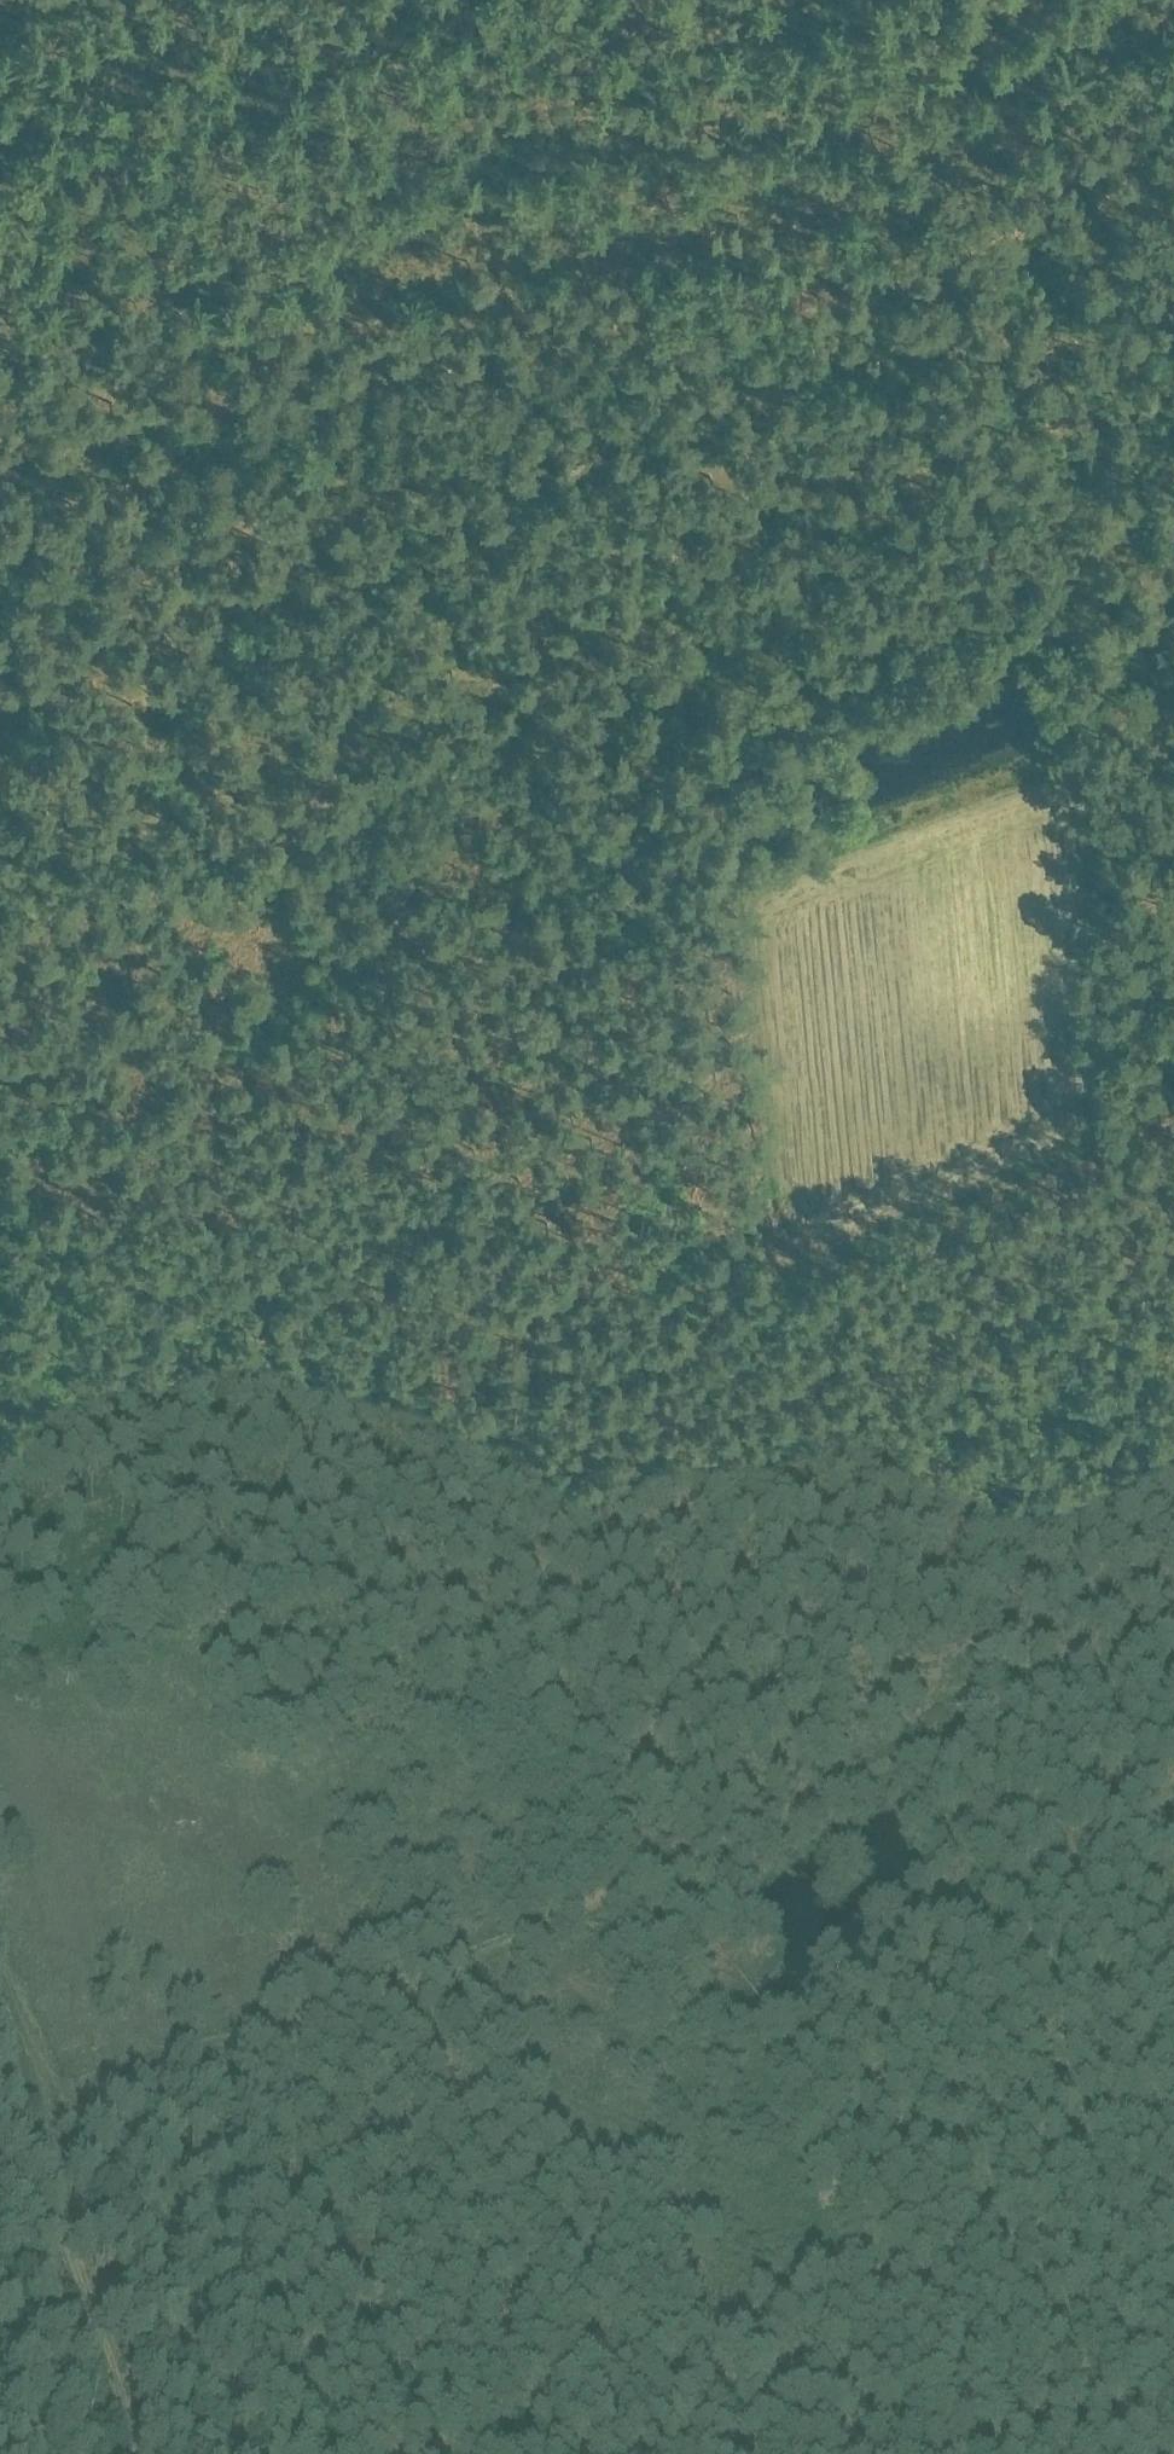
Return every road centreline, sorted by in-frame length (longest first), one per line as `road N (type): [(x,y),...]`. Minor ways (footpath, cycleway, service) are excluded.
road 1 (track): [(73,2113),(210,2041),(320,2005),(1173,1613)]
road 2 (track): [(1173,49),(545,333),(381,0)]
road 3 (track): [(39,2052),(158,2263),(236,2453)]
road 4 (track): [(153,2453),(51,2124),(39,2052)]
road 5 (track): [(1173,1119),(1159,1126),(1173,1247)]

